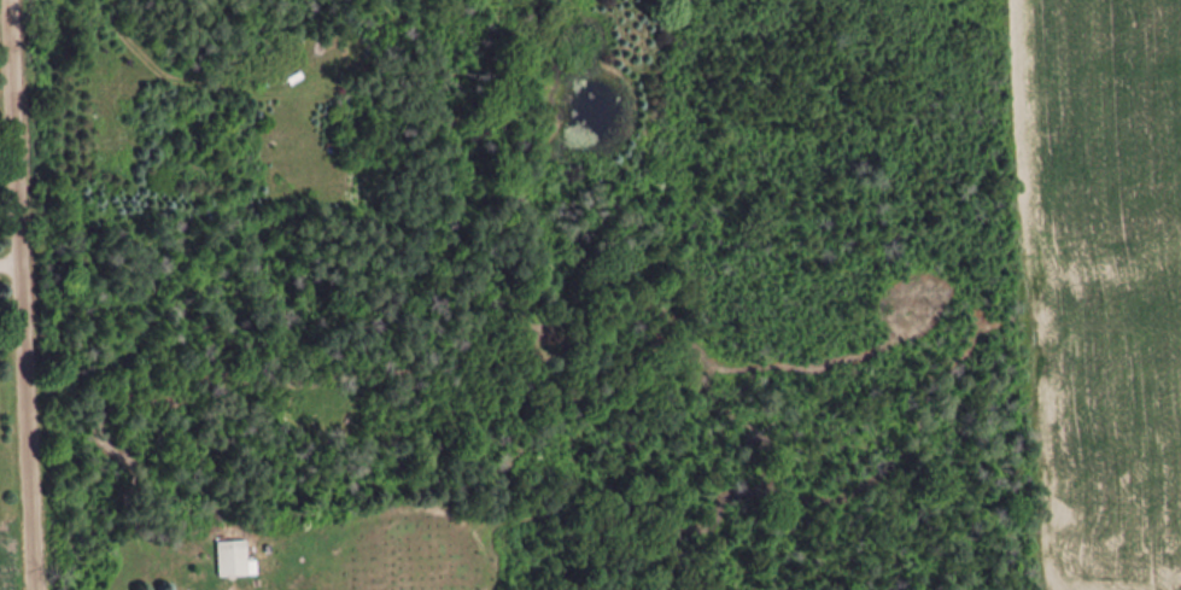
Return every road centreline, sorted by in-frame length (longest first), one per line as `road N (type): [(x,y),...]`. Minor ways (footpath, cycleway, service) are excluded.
road 1 (residential): [(36,589),(8,0)]

